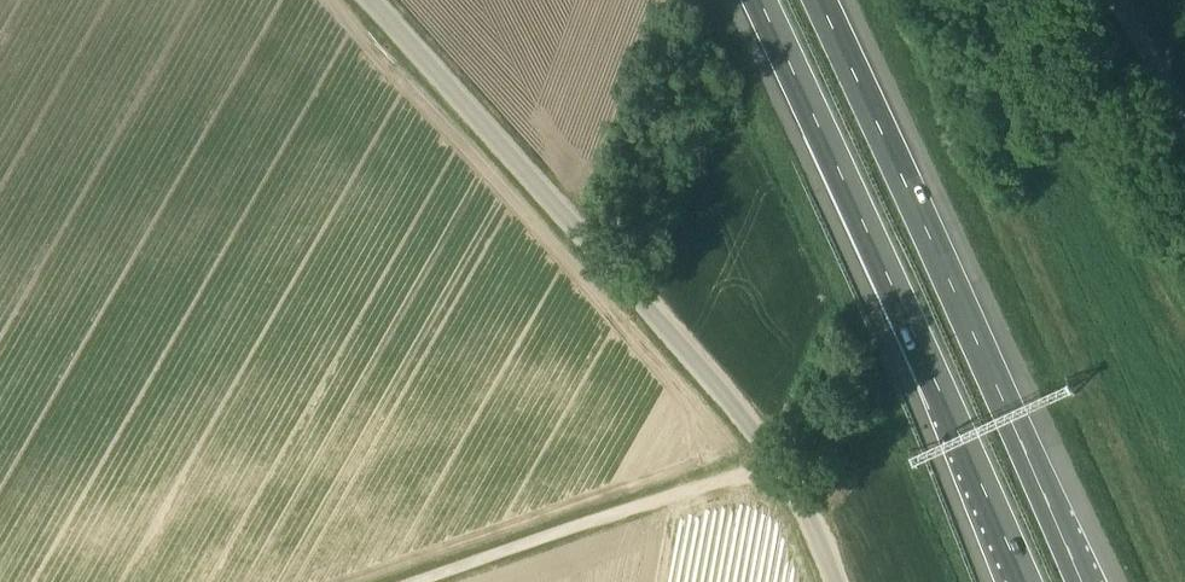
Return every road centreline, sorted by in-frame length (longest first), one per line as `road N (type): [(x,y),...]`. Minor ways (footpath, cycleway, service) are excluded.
road 1 (motorway): [(1083,581),(813,0)]
road 2 (motorway): [(760,0),(1025,581)]
road 3 (unclassified): [(778,478),(746,419),(371,0)]
road 4 (unclassified): [(423,581),(596,522),(778,478)]
road 5 (unclassified): [(1184,109),(1119,0)]

